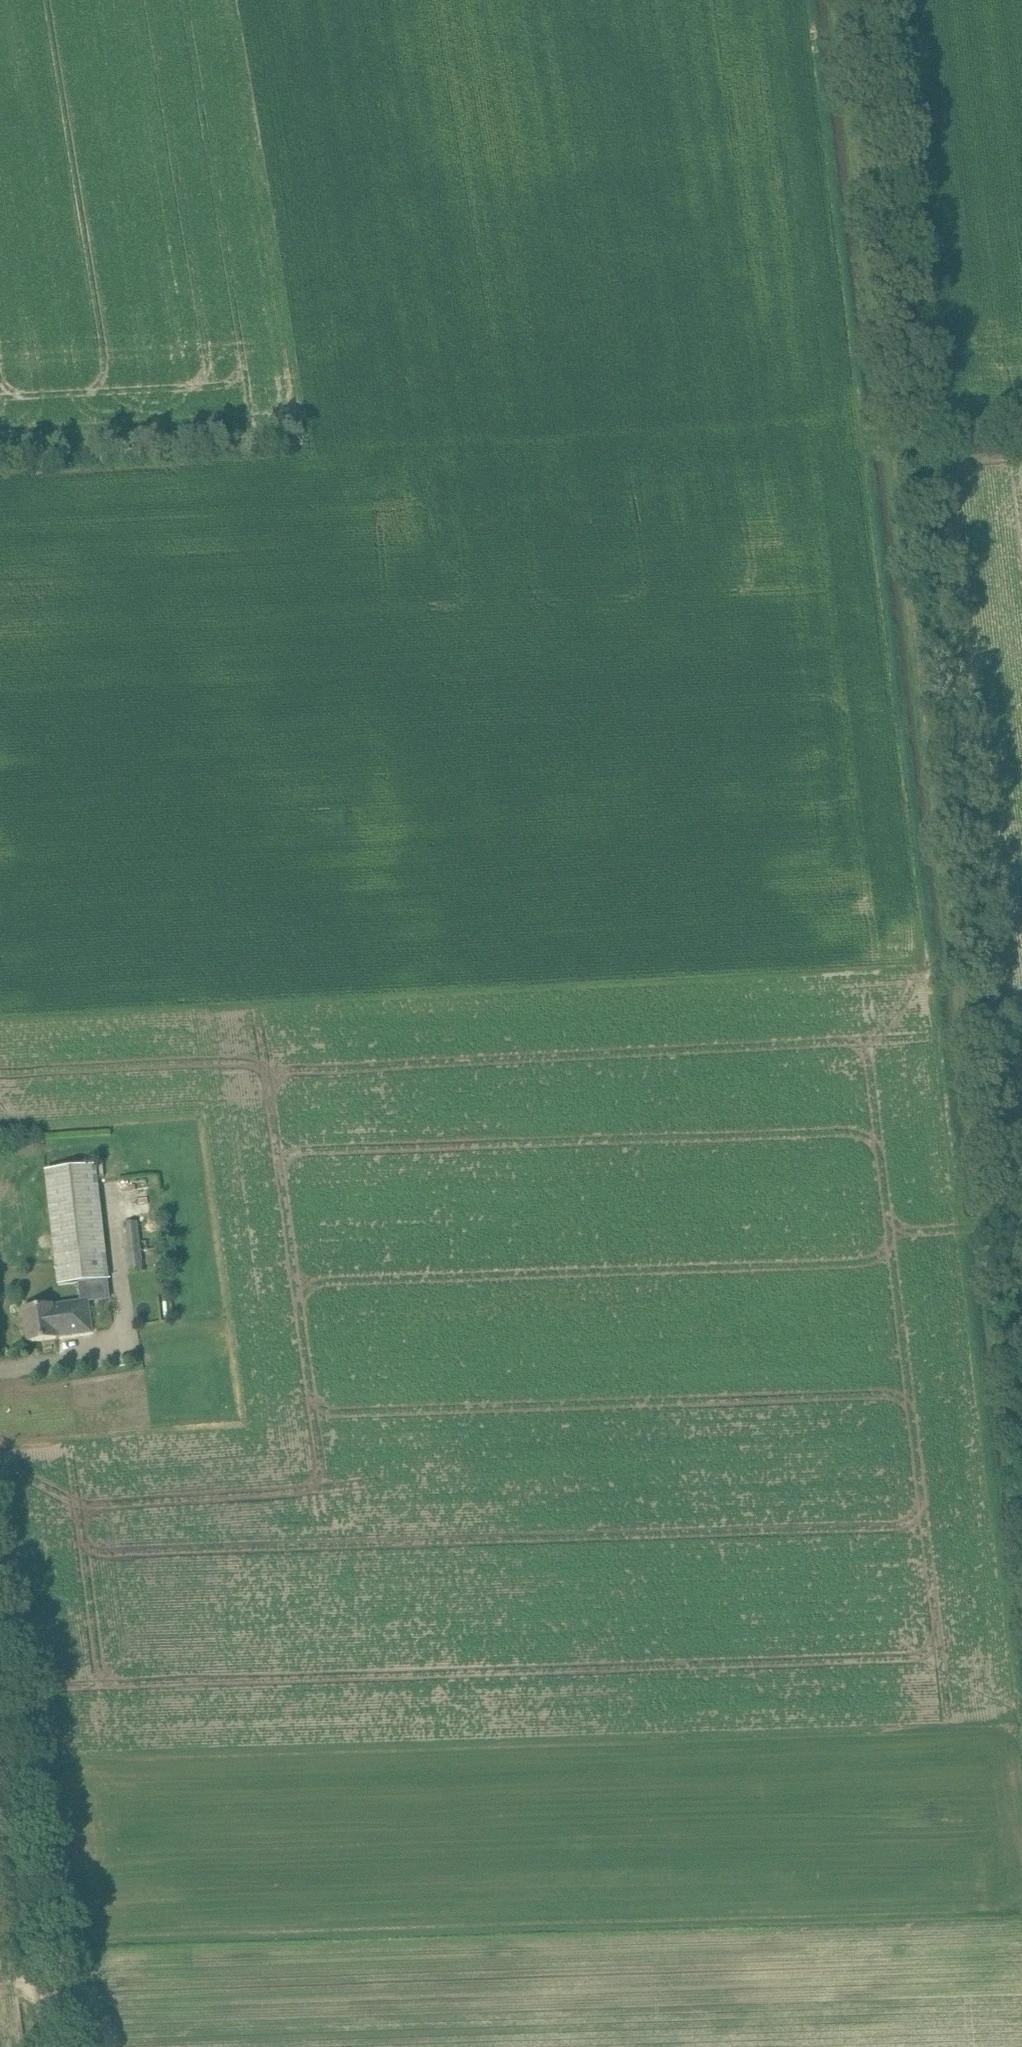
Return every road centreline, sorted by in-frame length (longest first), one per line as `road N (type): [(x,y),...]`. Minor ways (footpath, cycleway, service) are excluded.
road 1 (tertiary): [(56,2046),(0,1681)]

